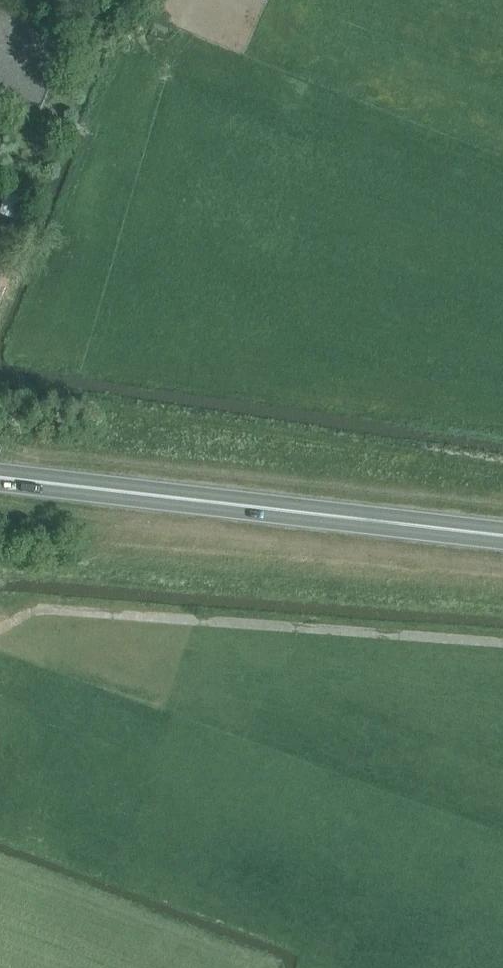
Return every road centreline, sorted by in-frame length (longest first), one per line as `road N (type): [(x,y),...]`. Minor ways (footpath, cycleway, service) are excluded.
road 1 (trunk): [(502,537),(0,478)]

